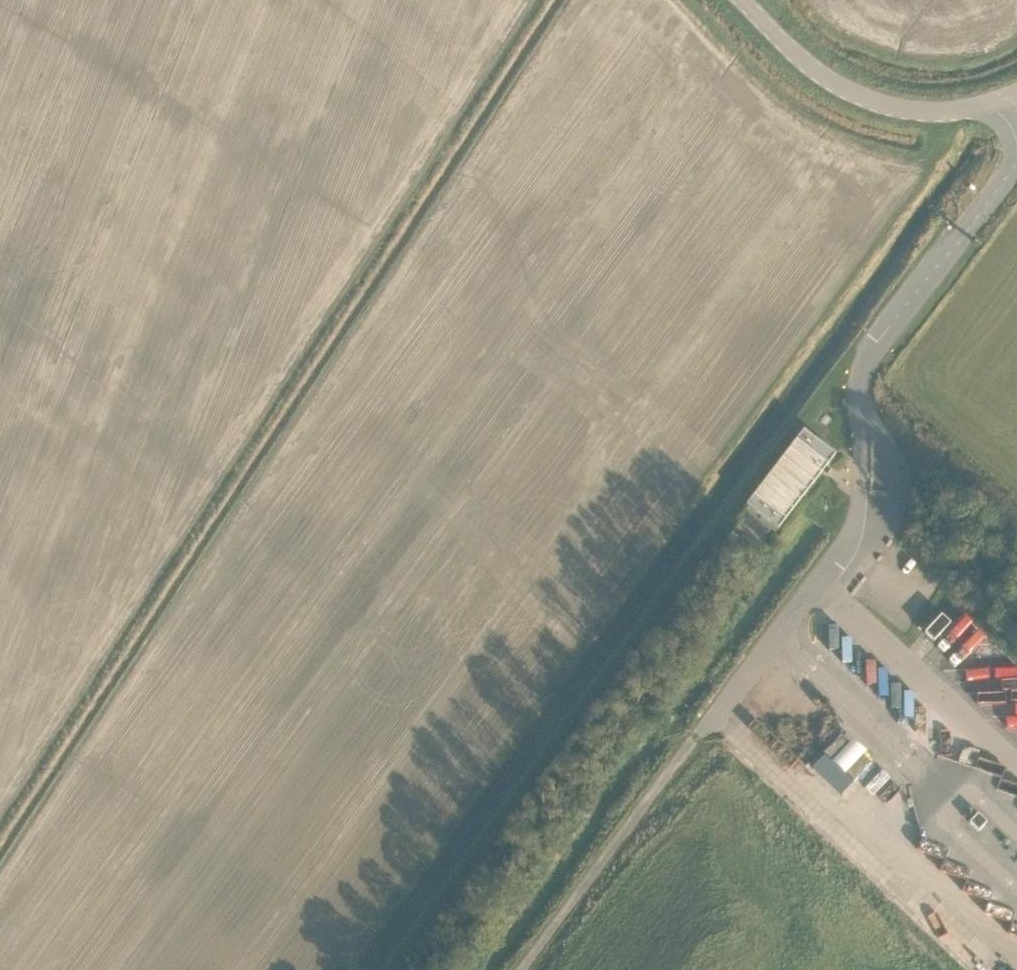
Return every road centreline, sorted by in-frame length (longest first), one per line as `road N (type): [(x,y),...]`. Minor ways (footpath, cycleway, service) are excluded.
road 1 (unclassified): [(1016,96),(940,112),(870,99),(827,79),(740,0)]

